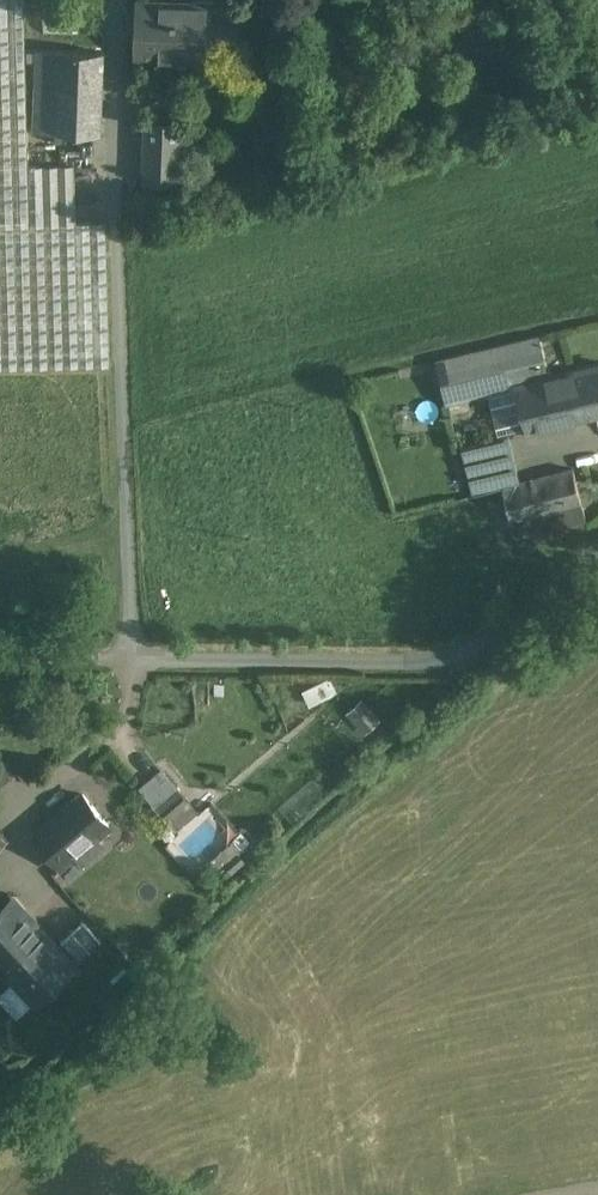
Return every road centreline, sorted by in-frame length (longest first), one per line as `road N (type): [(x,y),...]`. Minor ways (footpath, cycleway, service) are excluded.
road 1 (unclassified): [(597,545),(493,633),(451,656),(0,656)]

